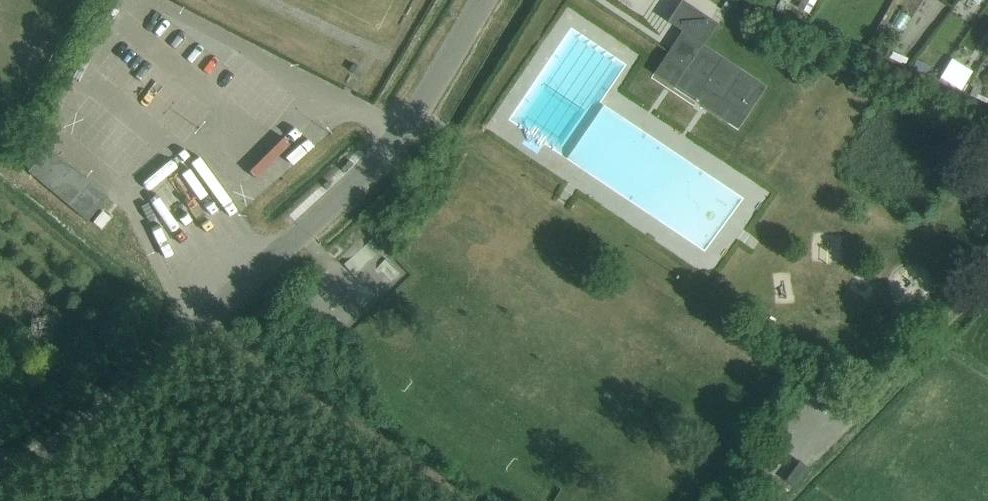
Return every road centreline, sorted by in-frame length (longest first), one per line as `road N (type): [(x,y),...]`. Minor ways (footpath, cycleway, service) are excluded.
road 1 (residential): [(143,374),(399,132),(482,0)]
road 2 (unclassified): [(0,472),(94,420),(143,374)]

